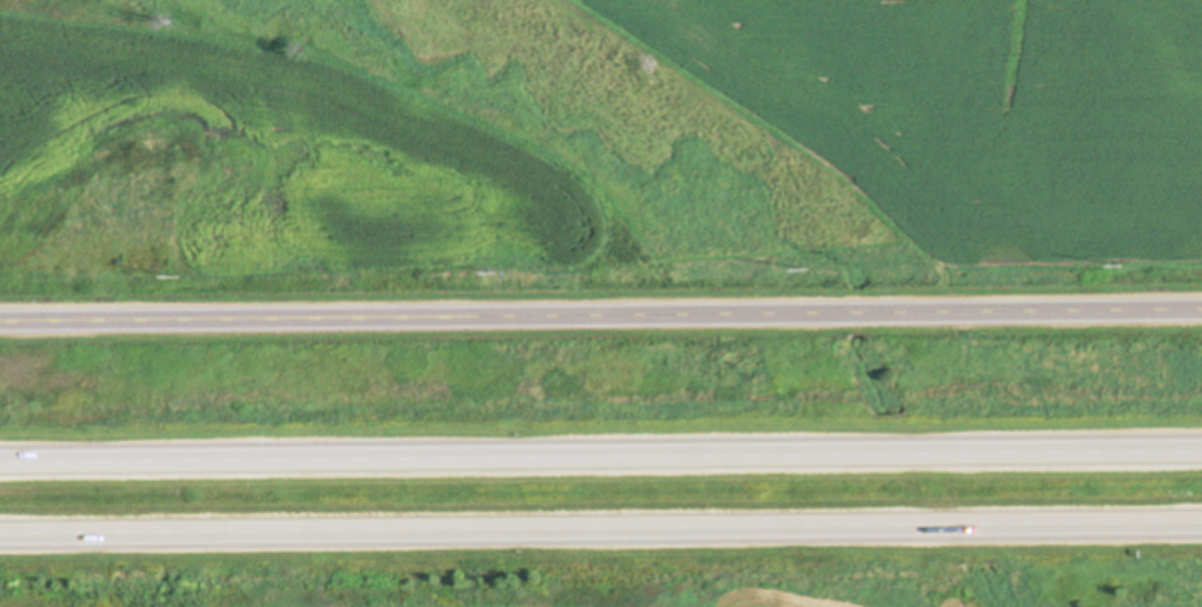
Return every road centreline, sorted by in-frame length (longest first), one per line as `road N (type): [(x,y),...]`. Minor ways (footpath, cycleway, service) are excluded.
road 1 (secondary): [(0,324),(1201,311)]
road 2 (trunk): [(0,529),(1201,517)]
road 3 (trunk): [(1201,443),(0,455)]

